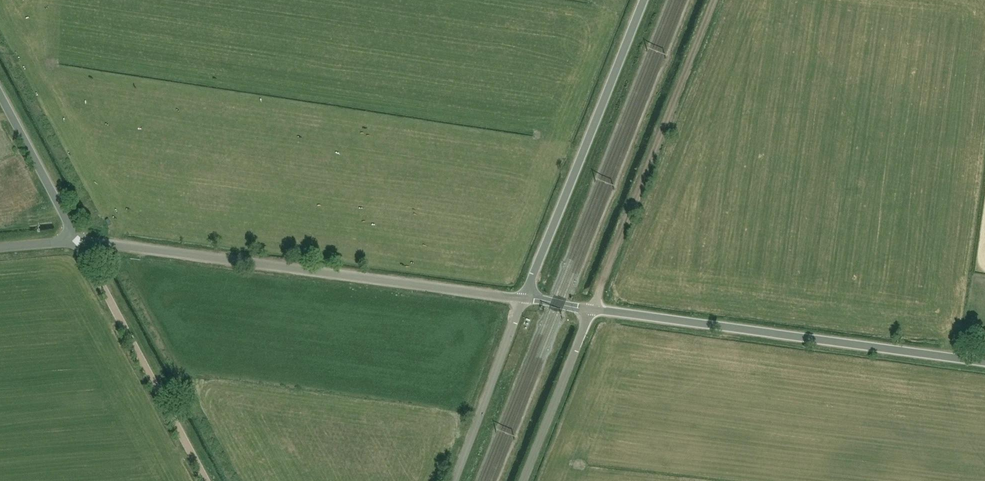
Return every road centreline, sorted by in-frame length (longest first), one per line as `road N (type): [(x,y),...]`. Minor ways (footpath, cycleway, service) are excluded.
road 1 (tertiary): [(523,300),(79,242)]
road 2 (tertiary): [(984,363),(592,310)]
road 3 (track): [(592,310),(715,0)]
road 4 (unclassified): [(523,300),(643,0)]
road 5 (unclassified): [(205,480),(79,242)]
road 6 (unclassified): [(455,480),(523,300)]
road 7 (unclassified): [(524,480),(592,310)]
road 8 (unclassified): [(79,242),(0,94)]

